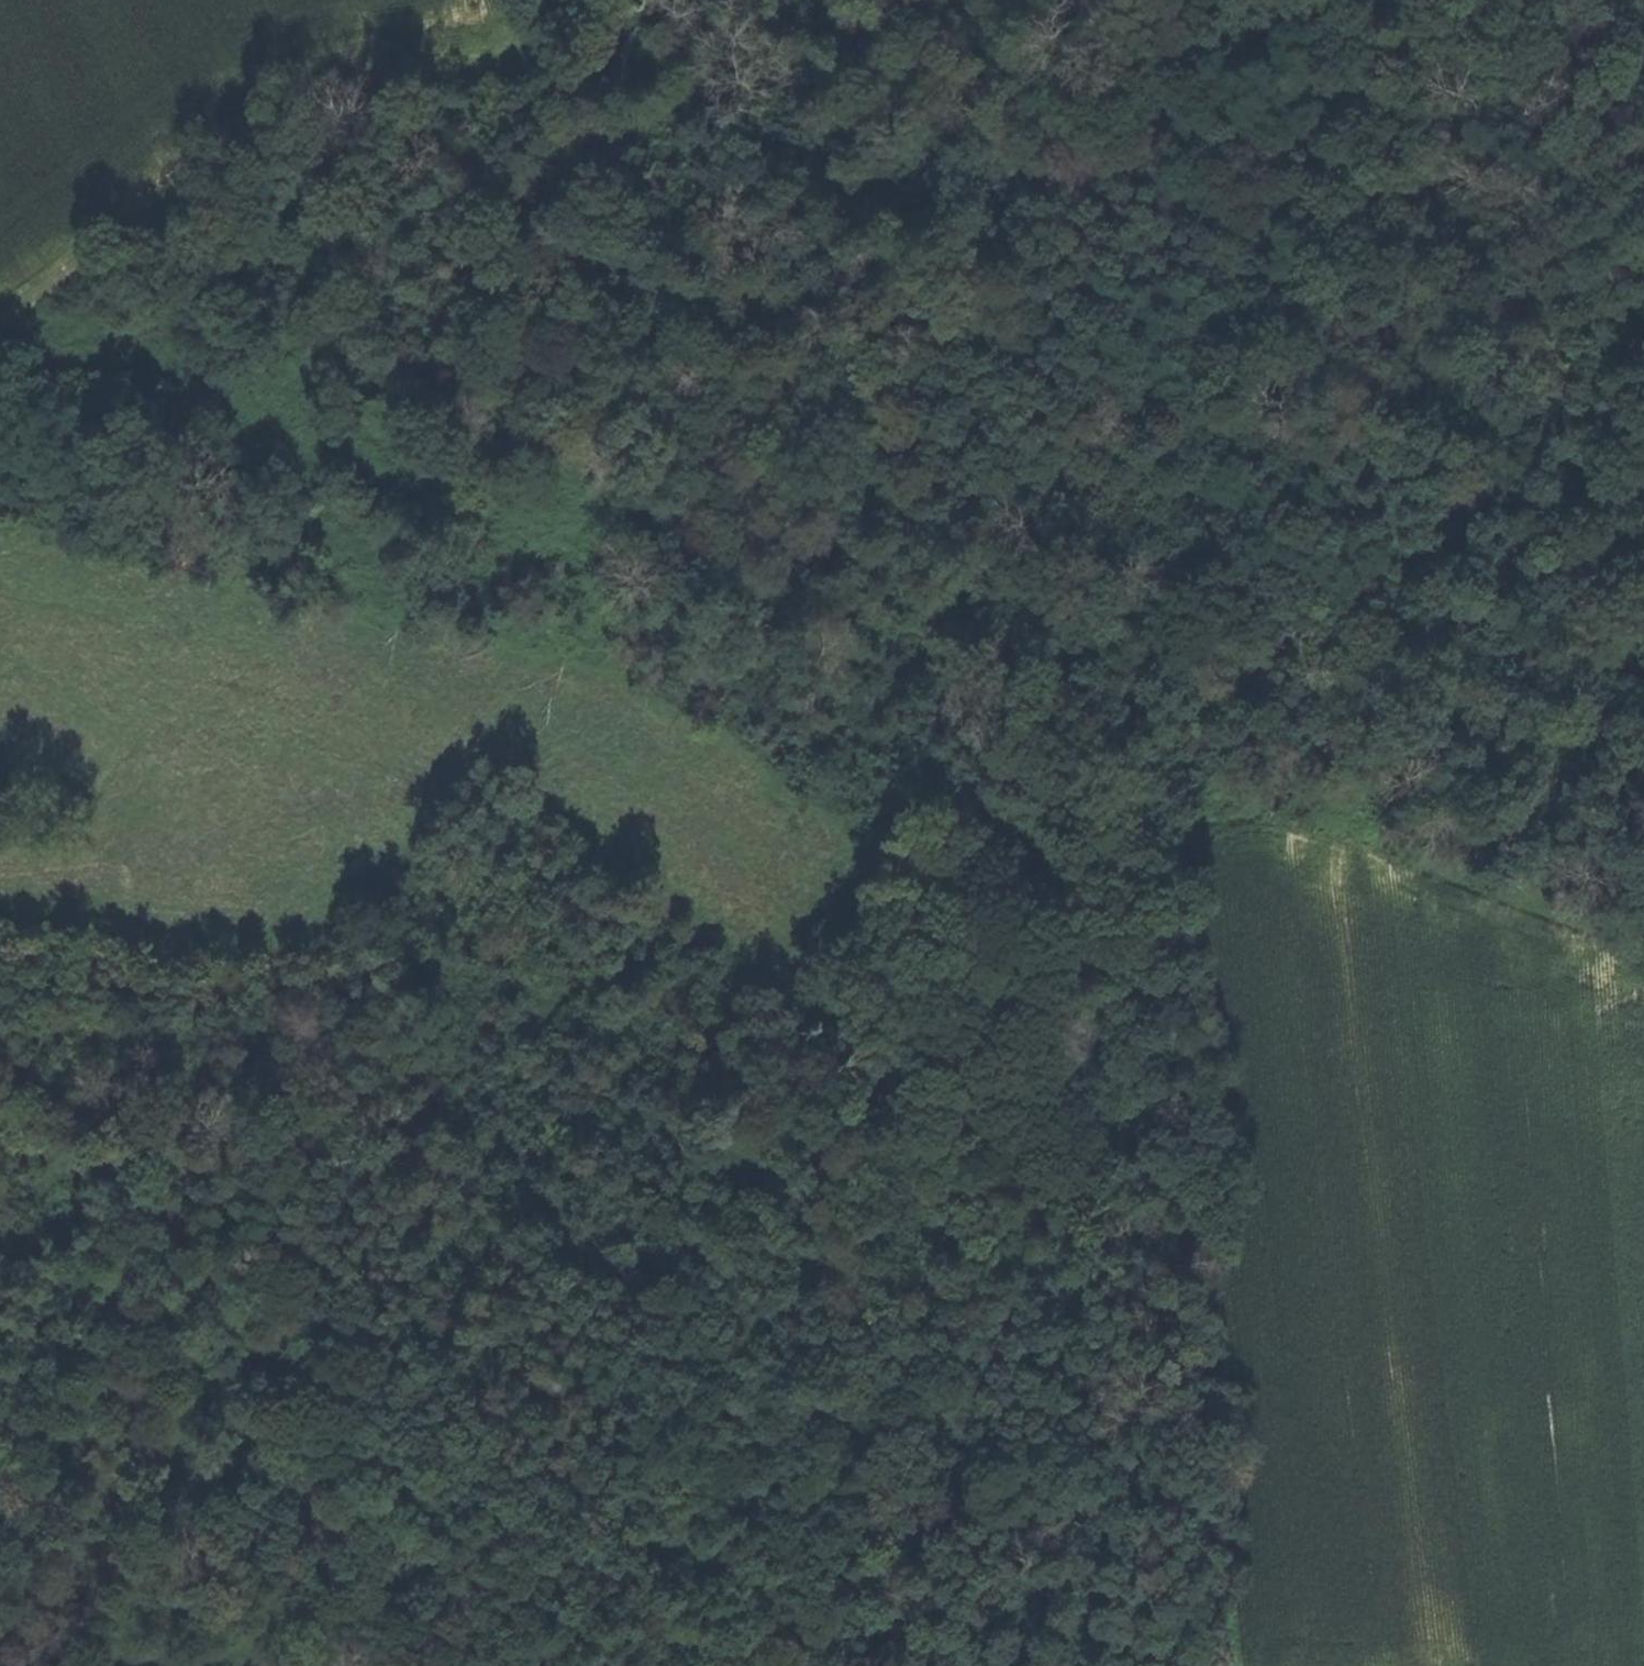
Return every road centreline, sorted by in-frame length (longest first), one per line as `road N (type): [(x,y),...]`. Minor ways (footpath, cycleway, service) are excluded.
road 1 (track): [(624,0),(650,60),(322,101),(0,307)]
road 2 (track): [(1643,947),(1242,816)]

